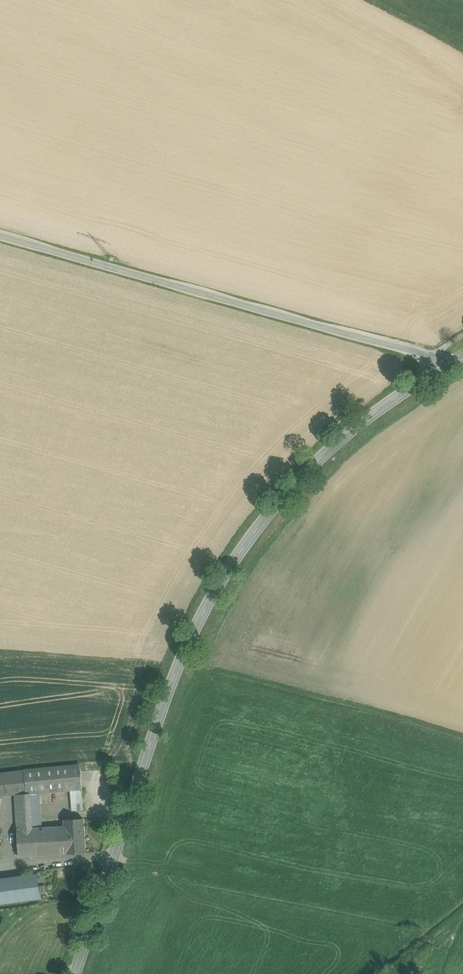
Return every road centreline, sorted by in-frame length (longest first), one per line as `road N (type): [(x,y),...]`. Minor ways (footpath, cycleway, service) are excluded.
road 1 (secondary): [(77,973),(181,659),(232,567),(331,449),(449,363)]
road 2 (tertiary): [(449,363),(0,233)]

